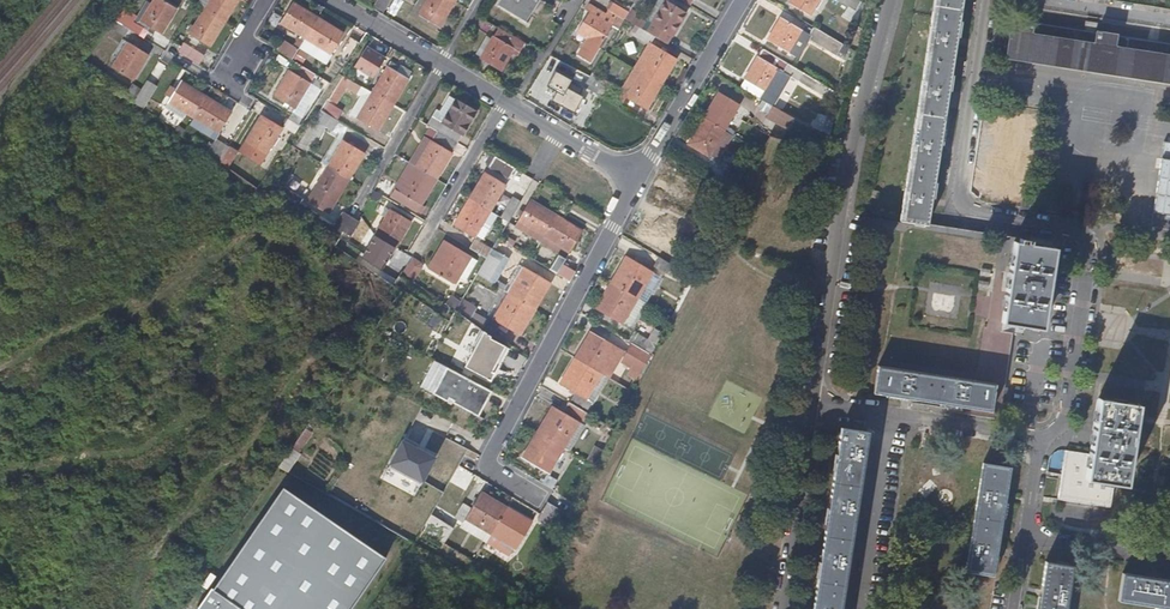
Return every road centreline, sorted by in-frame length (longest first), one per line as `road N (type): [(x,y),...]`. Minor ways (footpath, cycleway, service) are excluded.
road 1 (residential): [(1038,439),(1056,426),(1063,400),(1083,244),(1079,231),(970,212),(957,197),(984,0)]
road 2 (residential): [(893,0),(858,133),(809,400)]
road 3 (residential): [(534,494),(484,463),(636,179)]
road 4 (residential): [(809,400),(1038,439)]
road 5 (residential): [(809,400),(780,608)]
road 6 (residential): [(636,179),(743,0)]
road 7 (residential): [(421,244),(505,103)]
road 8 (residential): [(440,62),(363,199)]
road 9 (residential): [(1169,557),(1025,534)]
road 10 (residential): [(636,179),(518,110)]
road 11 (residential): [(1043,0),(1169,20)]
road 12 (residential): [(580,0),(518,110)]
road 13 (residential): [(440,62),(333,0)]

